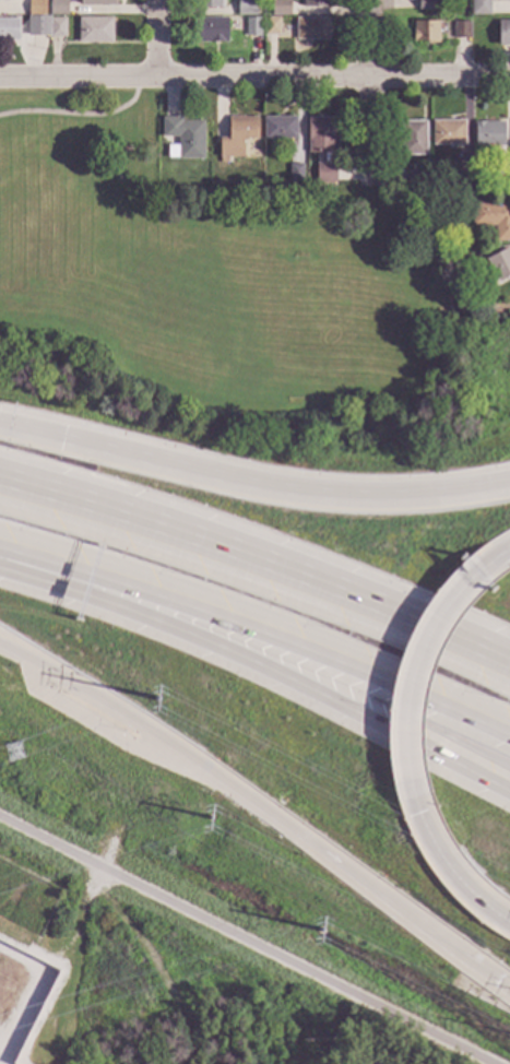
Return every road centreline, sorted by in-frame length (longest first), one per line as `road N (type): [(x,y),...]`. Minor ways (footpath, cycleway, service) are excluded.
road 1 (motorway): [(509,664),(316,582),(0,482)]
road 2 (motorway): [(25,566),(306,688),(509,793)]
road 3 (motorway): [(25,566),(163,602),(329,661),(509,738)]
road 4 (residential): [(509,79),(0,79)]
road 5 (motorway): [(509,485),(363,497),(260,487),(62,440)]
road 6 (motorway): [(0,654),(216,780),(341,868)]
road 7 (motorway): [(467,578),(435,622),(408,685),(412,788)]
road 8 (motorway): [(341,868),(509,988)]
road 9 (residential): [(382,190),(380,0)]
road 10 (motorway): [(412,788),(446,864),(509,923)]

